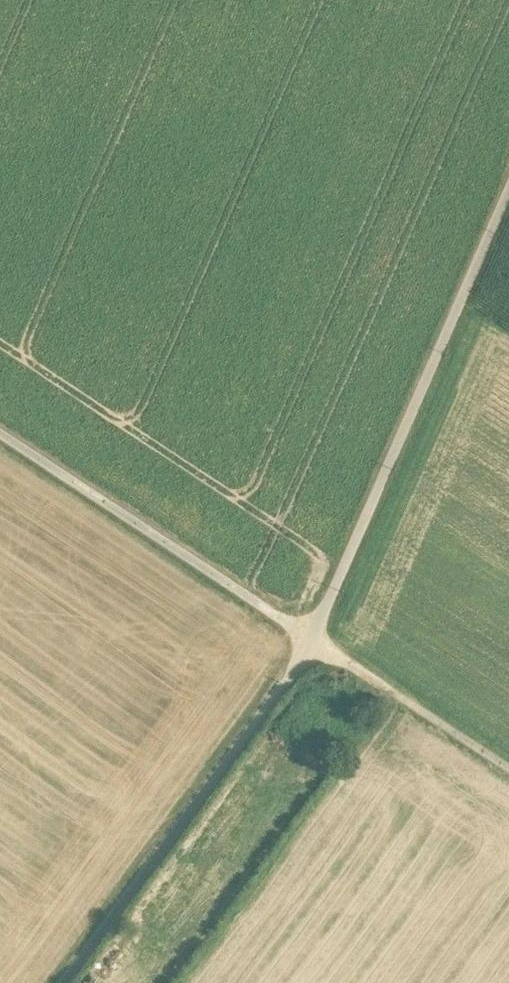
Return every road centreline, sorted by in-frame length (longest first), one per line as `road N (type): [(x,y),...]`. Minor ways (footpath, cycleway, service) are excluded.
road 1 (track): [(61,982),(314,640),(508,187)]
road 2 (track): [(0,431),(508,770)]

